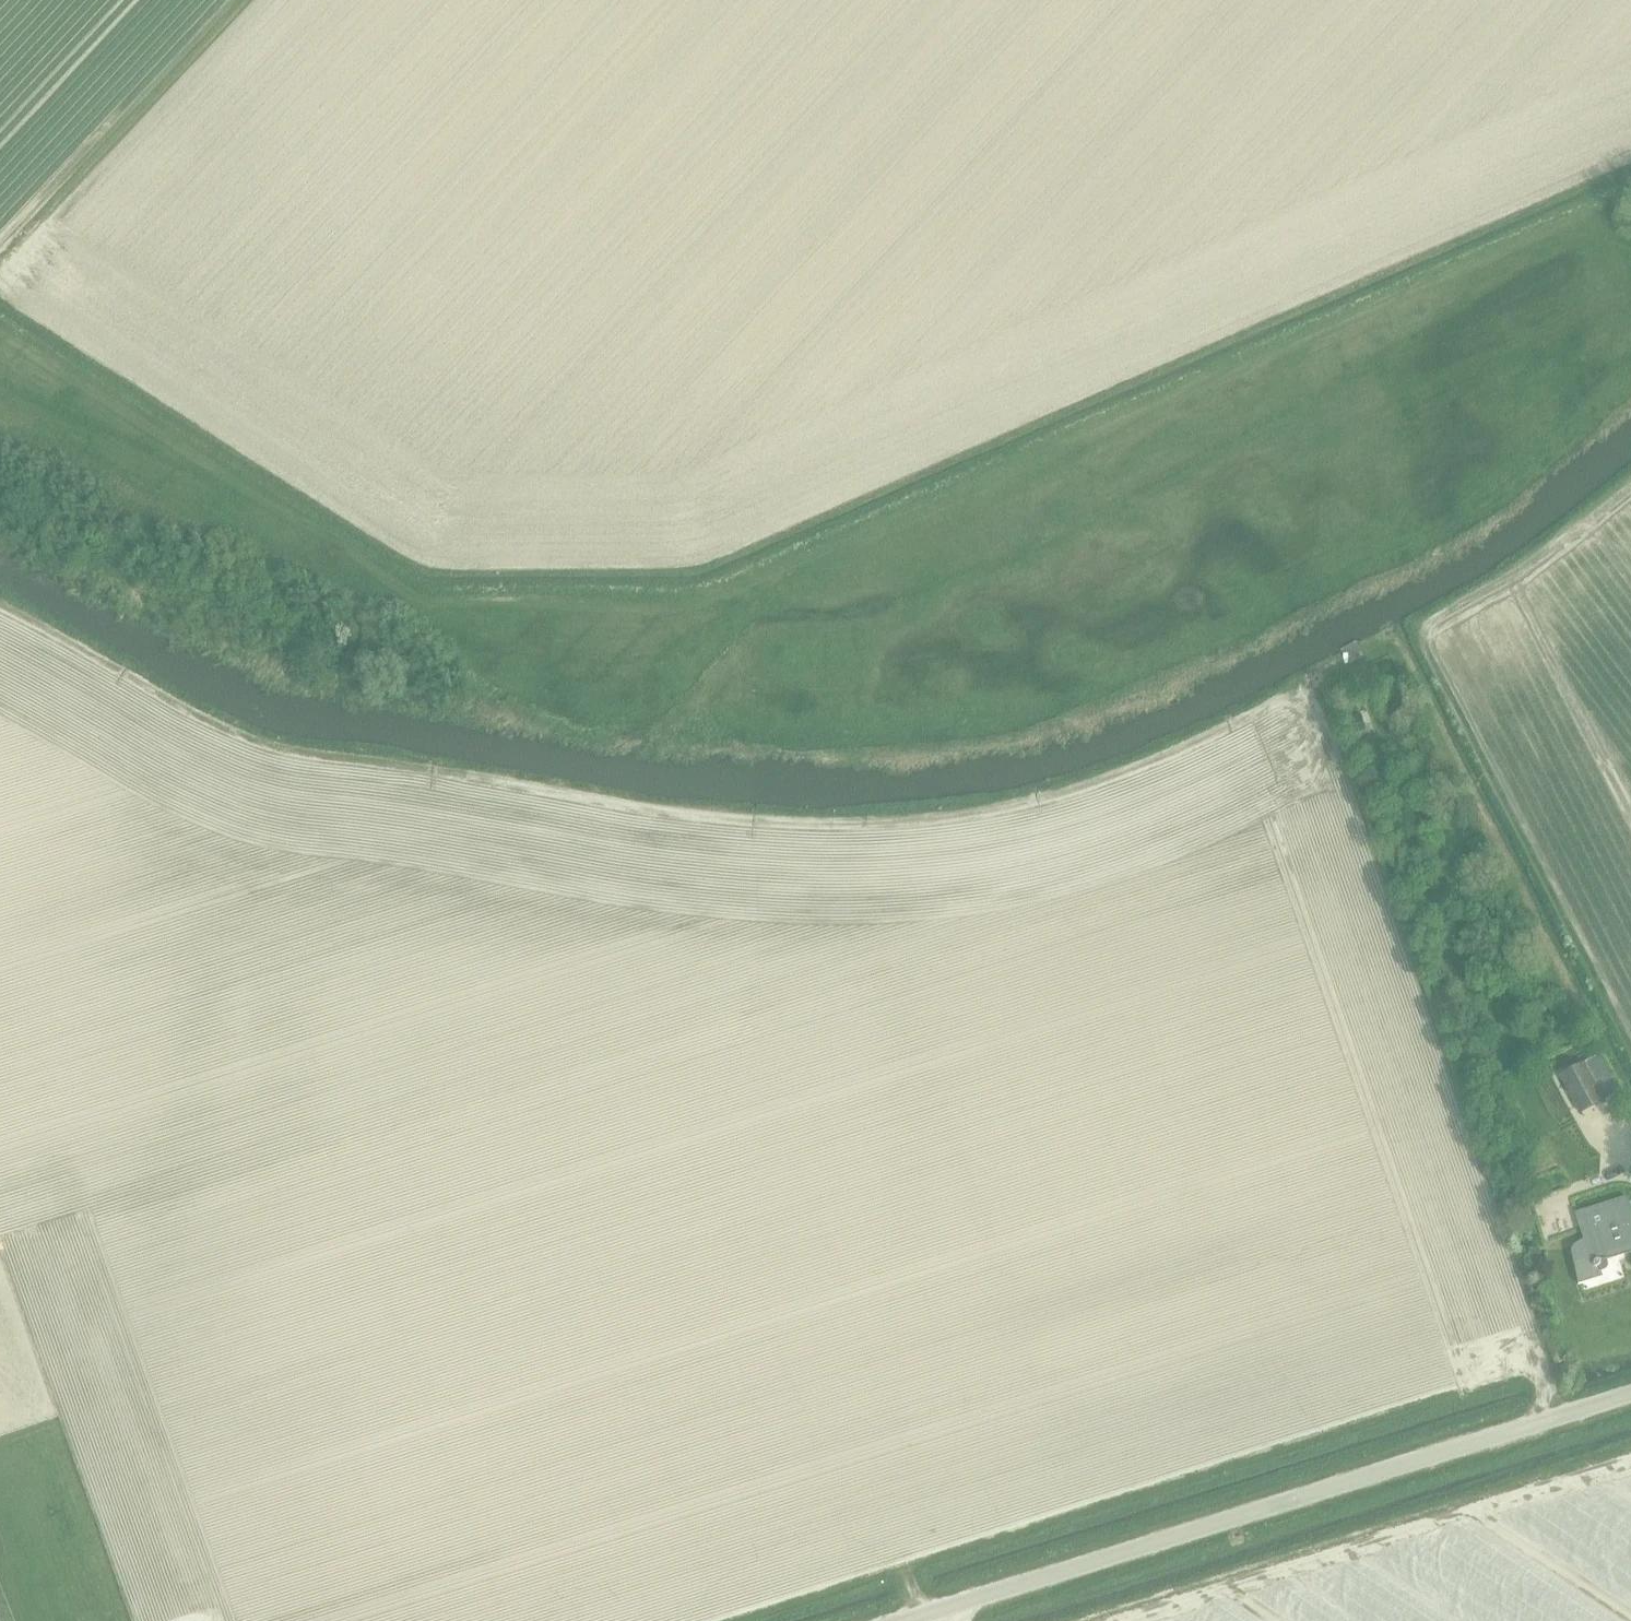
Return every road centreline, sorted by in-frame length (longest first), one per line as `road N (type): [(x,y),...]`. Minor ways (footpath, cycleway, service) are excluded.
road 1 (unclassified): [(915,1620),(1630,1394)]
road 2 (track): [(25,239),(249,0)]

